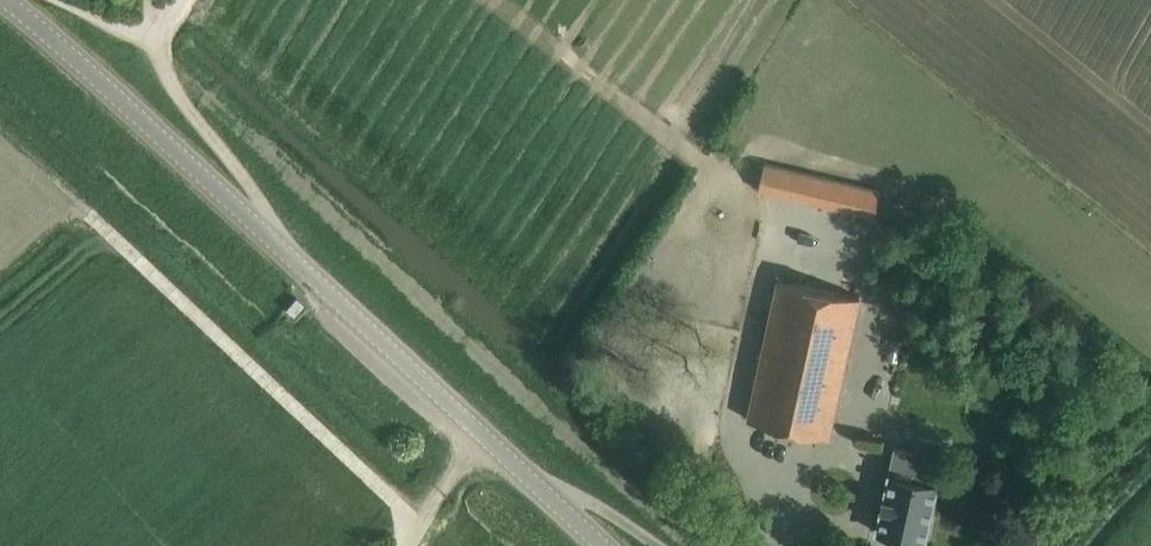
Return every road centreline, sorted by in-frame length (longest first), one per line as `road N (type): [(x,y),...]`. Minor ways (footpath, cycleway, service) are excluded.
road 1 (secondary): [(606,545),(160,130),(0,3)]

